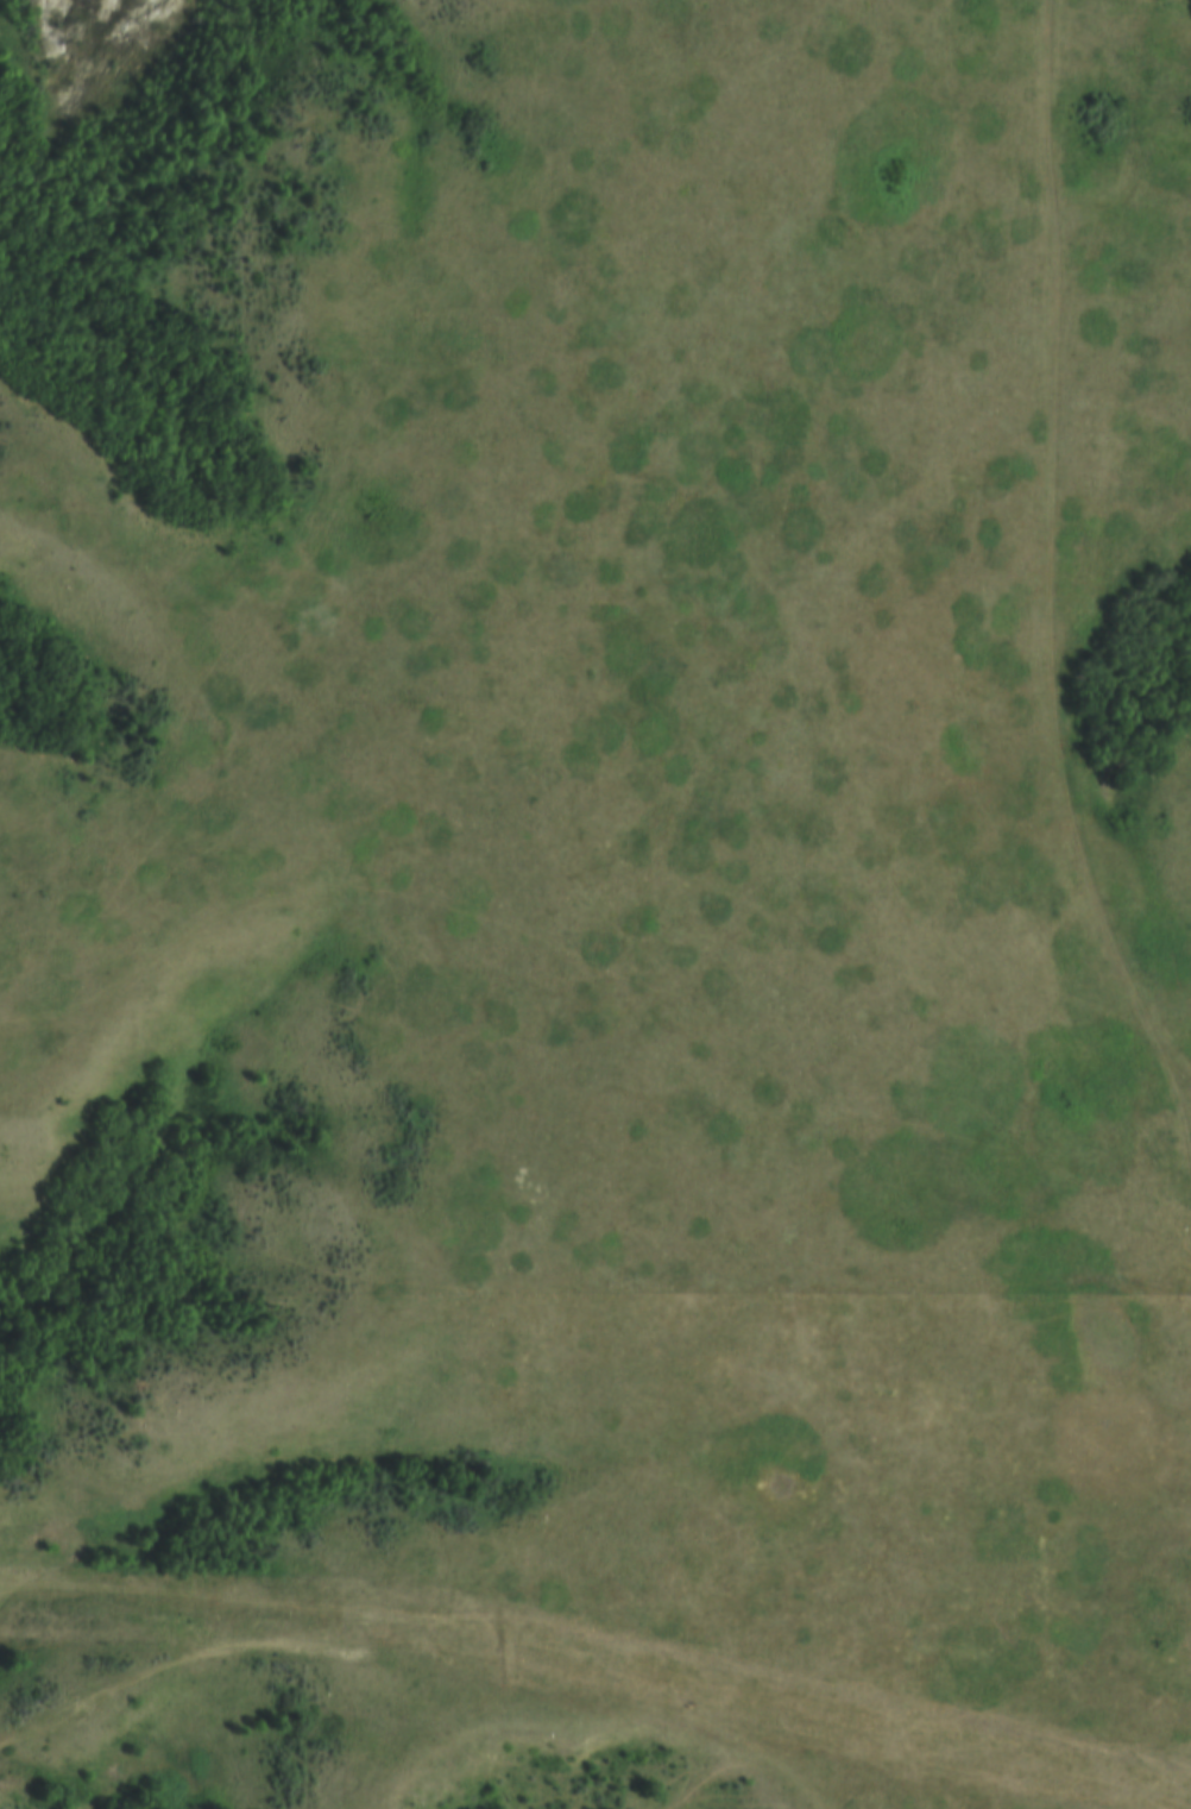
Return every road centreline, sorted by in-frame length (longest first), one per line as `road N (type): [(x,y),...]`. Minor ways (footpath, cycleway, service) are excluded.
road 1 (track): [(1050,0),(1057,459),(1051,630),(1059,759),(1082,854),(1146,1004),(1190,1081)]

